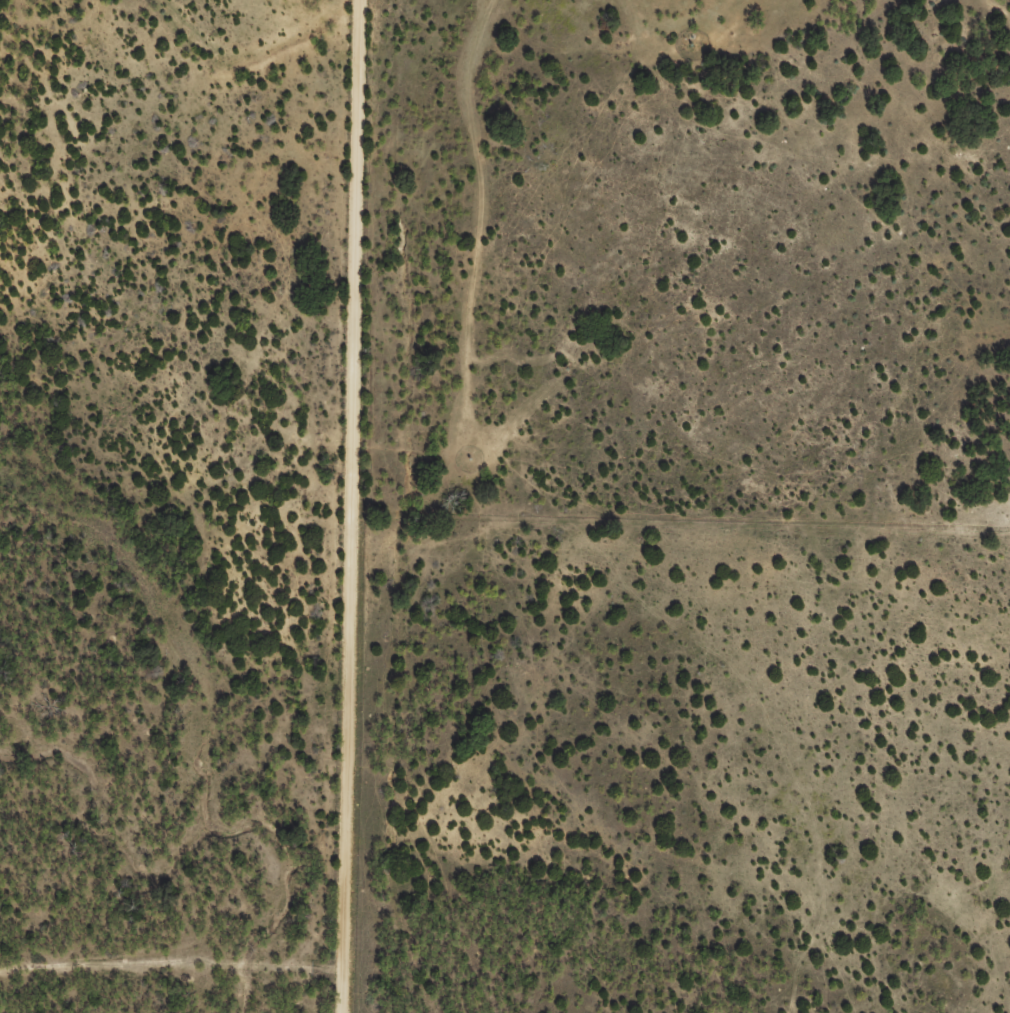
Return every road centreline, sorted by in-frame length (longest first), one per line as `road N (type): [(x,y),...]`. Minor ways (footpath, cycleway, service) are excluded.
road 1 (residential): [(345,1012),(362,0)]

